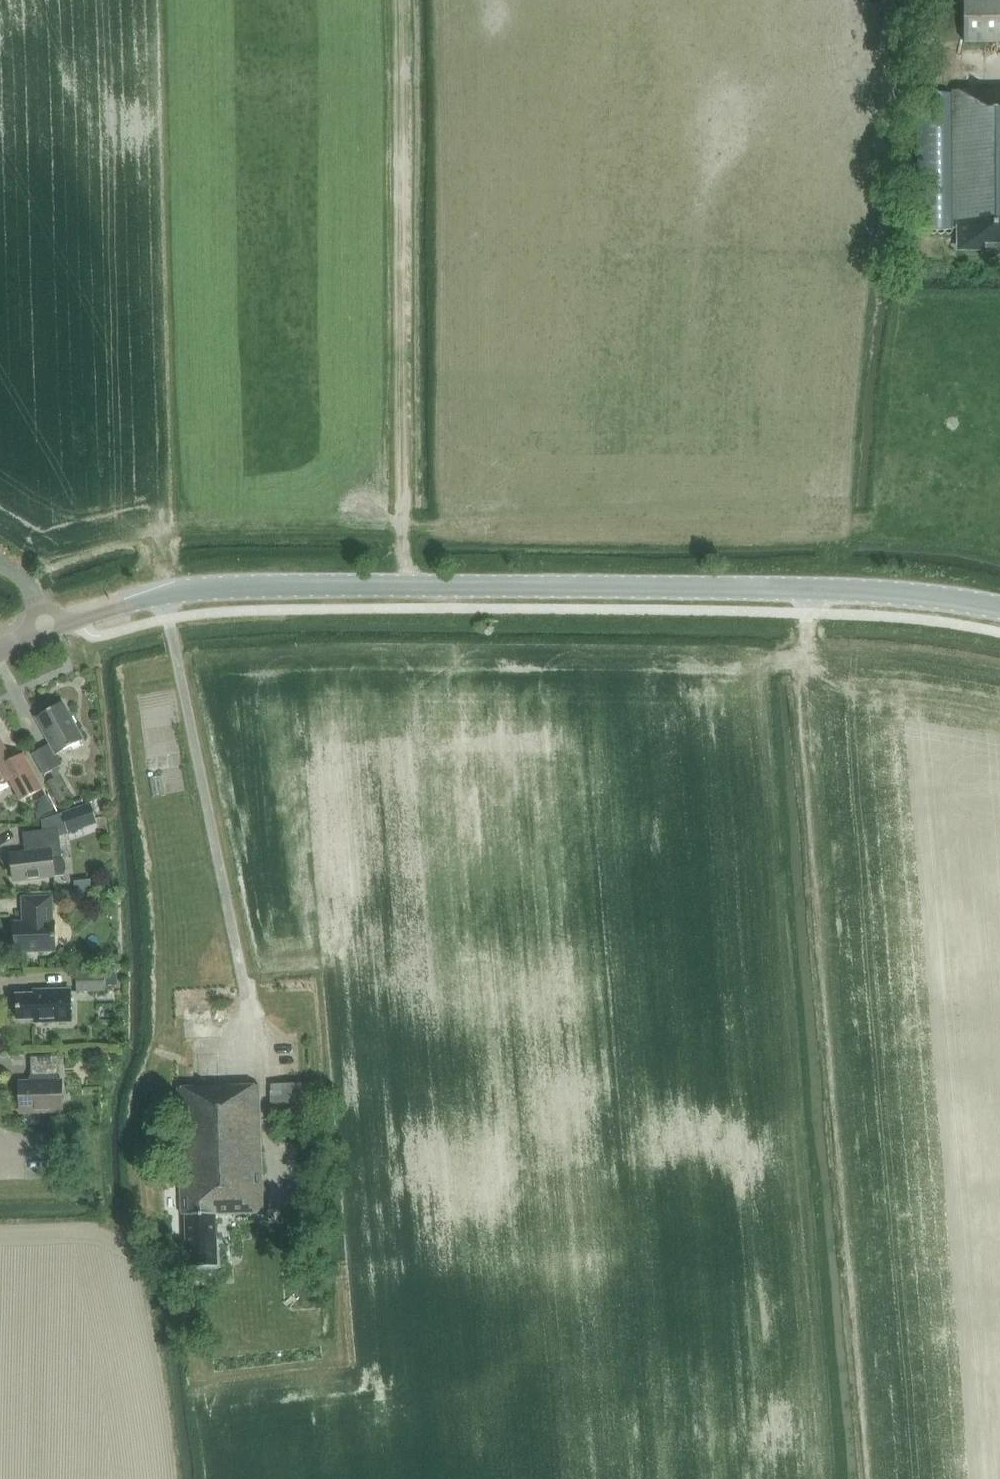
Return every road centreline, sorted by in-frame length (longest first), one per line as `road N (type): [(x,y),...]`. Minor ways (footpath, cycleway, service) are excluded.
road 1 (tertiary): [(0,650),(50,623),(167,593),(248,587),(817,590),(999,609)]

